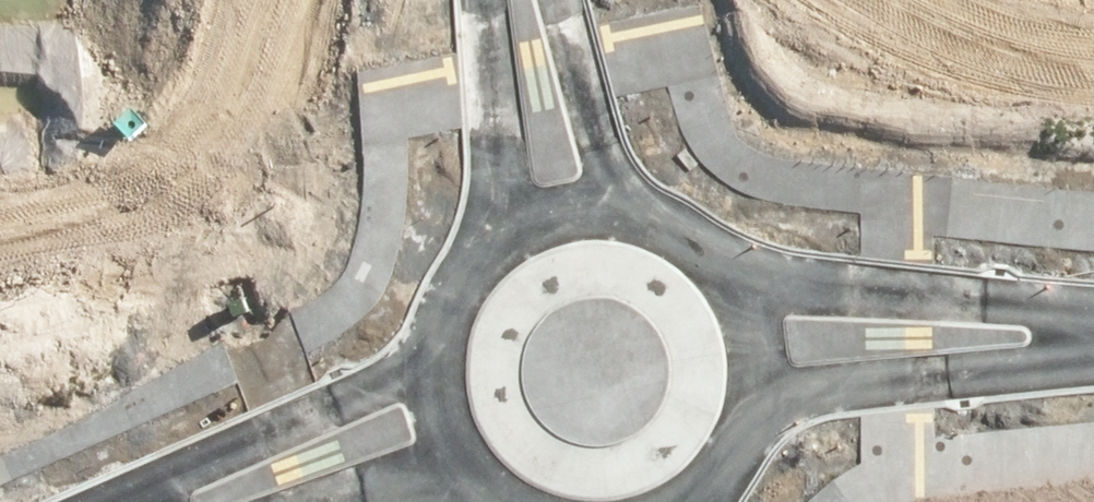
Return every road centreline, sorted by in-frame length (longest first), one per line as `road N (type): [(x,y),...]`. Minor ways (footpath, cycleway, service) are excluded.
road 1 (tertiary): [(711,260),(800,281),(1040,305),(1093,322)]
road 2 (tertiary): [(1093,347),(1049,362),(807,393),(740,434)]
road 3 (tertiary): [(152,501),(181,465),(383,384),(436,342)]
road 4 (residential): [(482,254),(498,188),(482,0)]
road 5 (residential): [(561,0),(607,160),(632,213)]
road 6 (tertiary): [(711,260),(750,327),(754,381),(740,434)]
road 7 (tertiary): [(482,254),(547,214),(597,207),(632,213)]
road 8 (tertiary): [(465,464),(324,501)]
road 9 (tertiary): [(465,464),(440,416),(436,342)]

